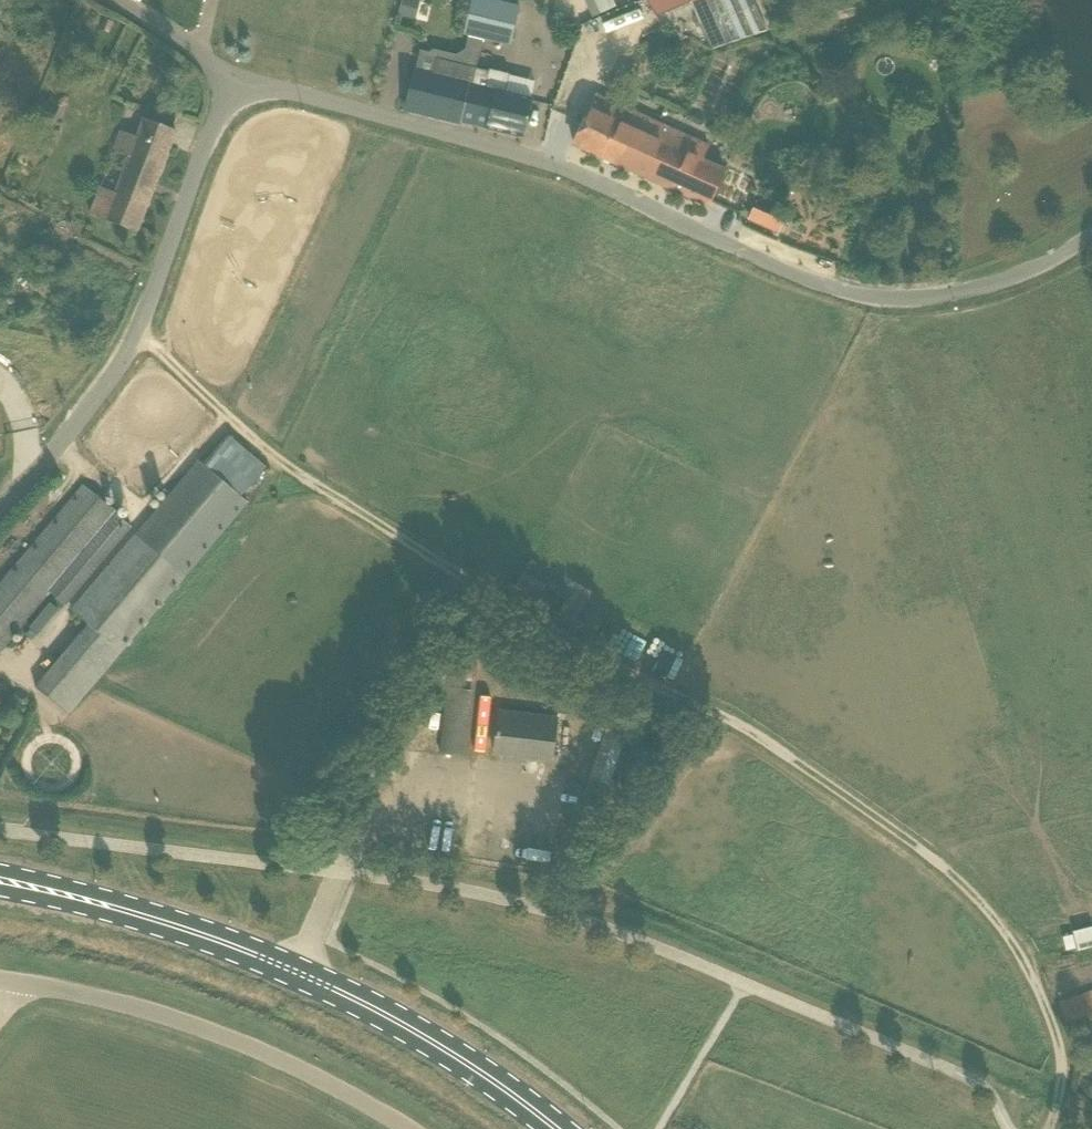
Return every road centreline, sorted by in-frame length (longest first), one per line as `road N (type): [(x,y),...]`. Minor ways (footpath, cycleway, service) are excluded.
road 1 (track): [(137,334),(267,454),(439,563),(750,735),(942,865),(1009,939),(1045,1008),(1058,1045),(1052,1128)]
road 2 (unclassified): [(231,82),(549,164),(797,276),(880,299),(980,291),(1091,236)]
road 3 (primary): [(556,1128),(465,1063),(300,972),(150,921),(0,885)]
road 4 (track): [(942,865),(813,455),(894,299)]
road 5 (unclassified): [(0,504),(69,433),(137,334),(231,82)]
road 6 (unclassified): [(406,1128),(187,1023),(0,981)]
road 7 (unclassified): [(231,82),(173,34),(111,0)]

